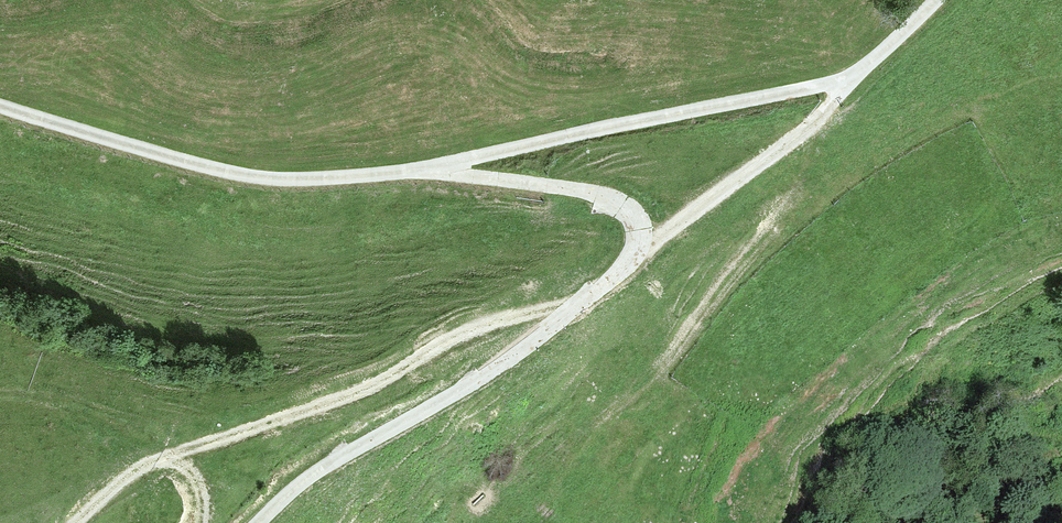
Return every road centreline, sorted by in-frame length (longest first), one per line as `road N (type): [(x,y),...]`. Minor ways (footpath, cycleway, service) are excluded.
road 1 (track): [(871,64),(801,92),(420,173)]
road 2 (track): [(0,106),(257,178),(420,173)]
road 3 (track): [(167,459),(357,393),(484,327),(515,317),(567,316)]
road 4 (track): [(567,316),(459,391),(316,471),(259,522)]
road 5 (track): [(871,64),(802,132),(635,253)]
road 6 (track): [(420,173),(609,199),(636,226),(635,253)]

